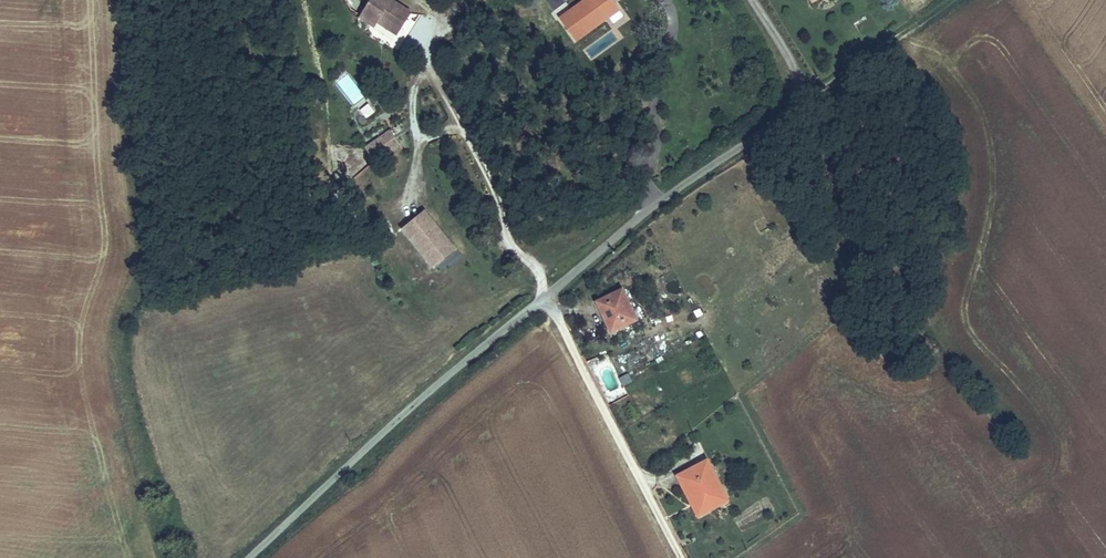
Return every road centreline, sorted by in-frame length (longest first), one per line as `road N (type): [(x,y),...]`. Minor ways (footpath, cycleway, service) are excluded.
road 1 (unclassified): [(753,0),(794,62),(799,84),(789,108),(651,206),(241,557)]
road 2 (track): [(799,84),(827,87),(949,0)]

